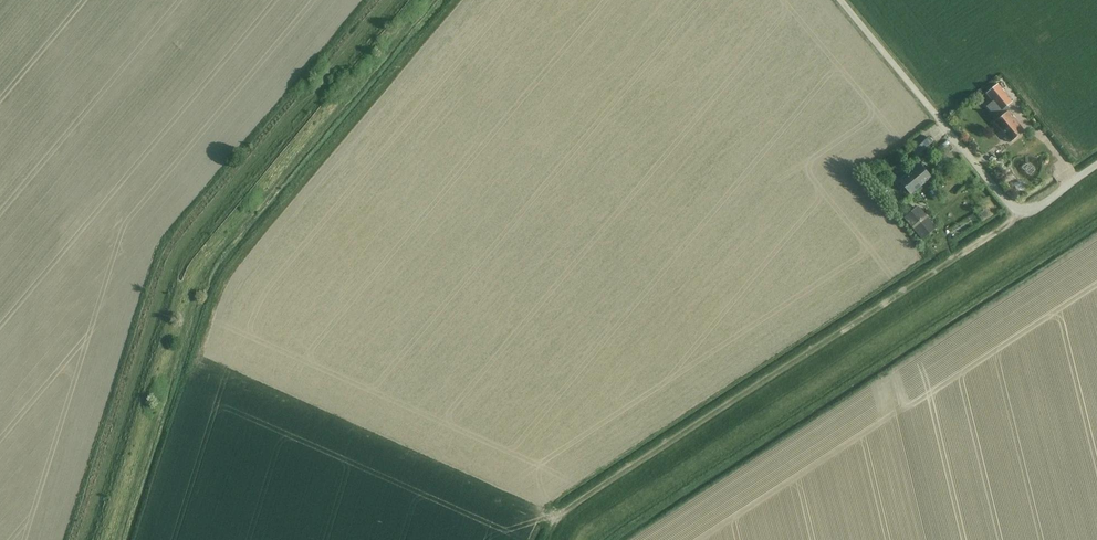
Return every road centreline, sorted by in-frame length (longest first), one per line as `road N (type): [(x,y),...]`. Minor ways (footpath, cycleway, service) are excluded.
road 1 (track): [(115,539),(200,277),(421,0)]
road 2 (unclassified): [(839,0),(1015,210),(1032,210),(1096,165)]

